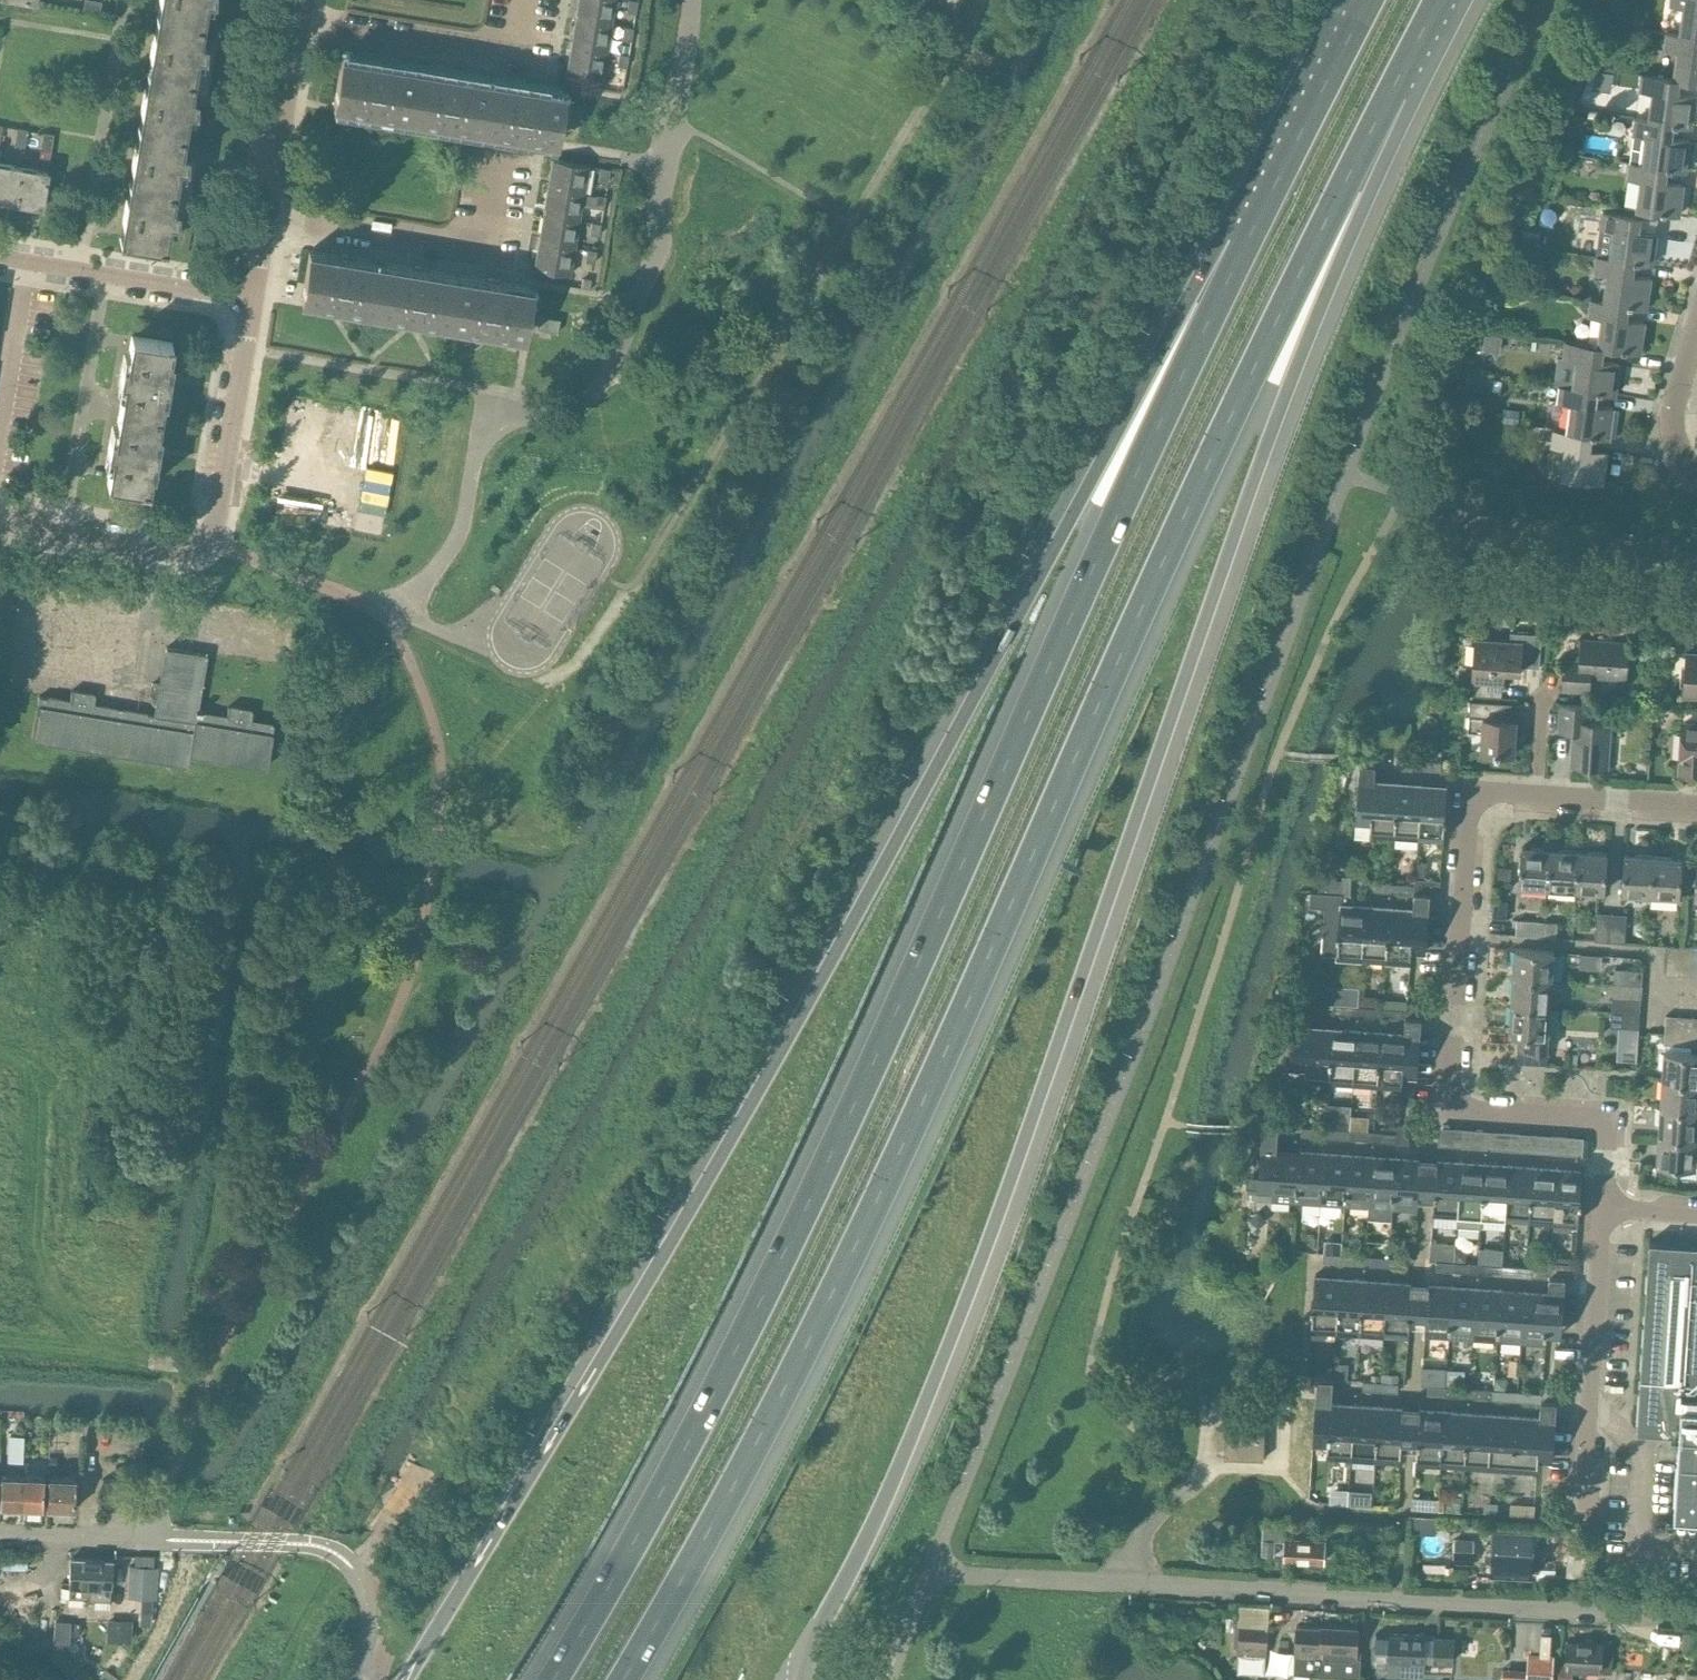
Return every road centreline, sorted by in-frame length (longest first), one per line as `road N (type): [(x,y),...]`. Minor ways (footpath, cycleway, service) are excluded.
road 1 (trunk): [(624,1679),(743,1468),(924,1103),(1170,551),(1394,84)]
road 2 (trunk): [(801,1657),(866,1540),(984,1264),(1394,84)]
road 3 (trunk): [(1249,235),(1084,499),(713,1168),(404,1679)]
road 4 (trunk): [(1249,235),(889,1023),(681,1454),(553,1679)]
road 5 (residential): [(1606,1208),(1603,1125),(1468,1115),(1447,1093),(1472,796),(1696,809)]
road 6 (residential): [(1696,1614),(1133,1583)]
road 7 (residential): [(0,523),(199,551),(210,540),(252,301)]
road 8 (residential): [(265,220),(506,258),(517,171)]
road 9 (residential): [(1587,1521),(1606,1208)]
road 10 (residential): [(298,23),(541,60),(550,0)]
road 11 (trunk): [(1372,0),(1249,235)]
road 12 (residential): [(252,301),(27,263)]
road 13 (residential): [(265,220),(298,23)]
road 14 (residential): [(0,418),(27,263)]
road 15 (residential): [(152,1540),(0,1536)]
road 16 (residential): [(1696,471),(1674,432),(1696,331)]

